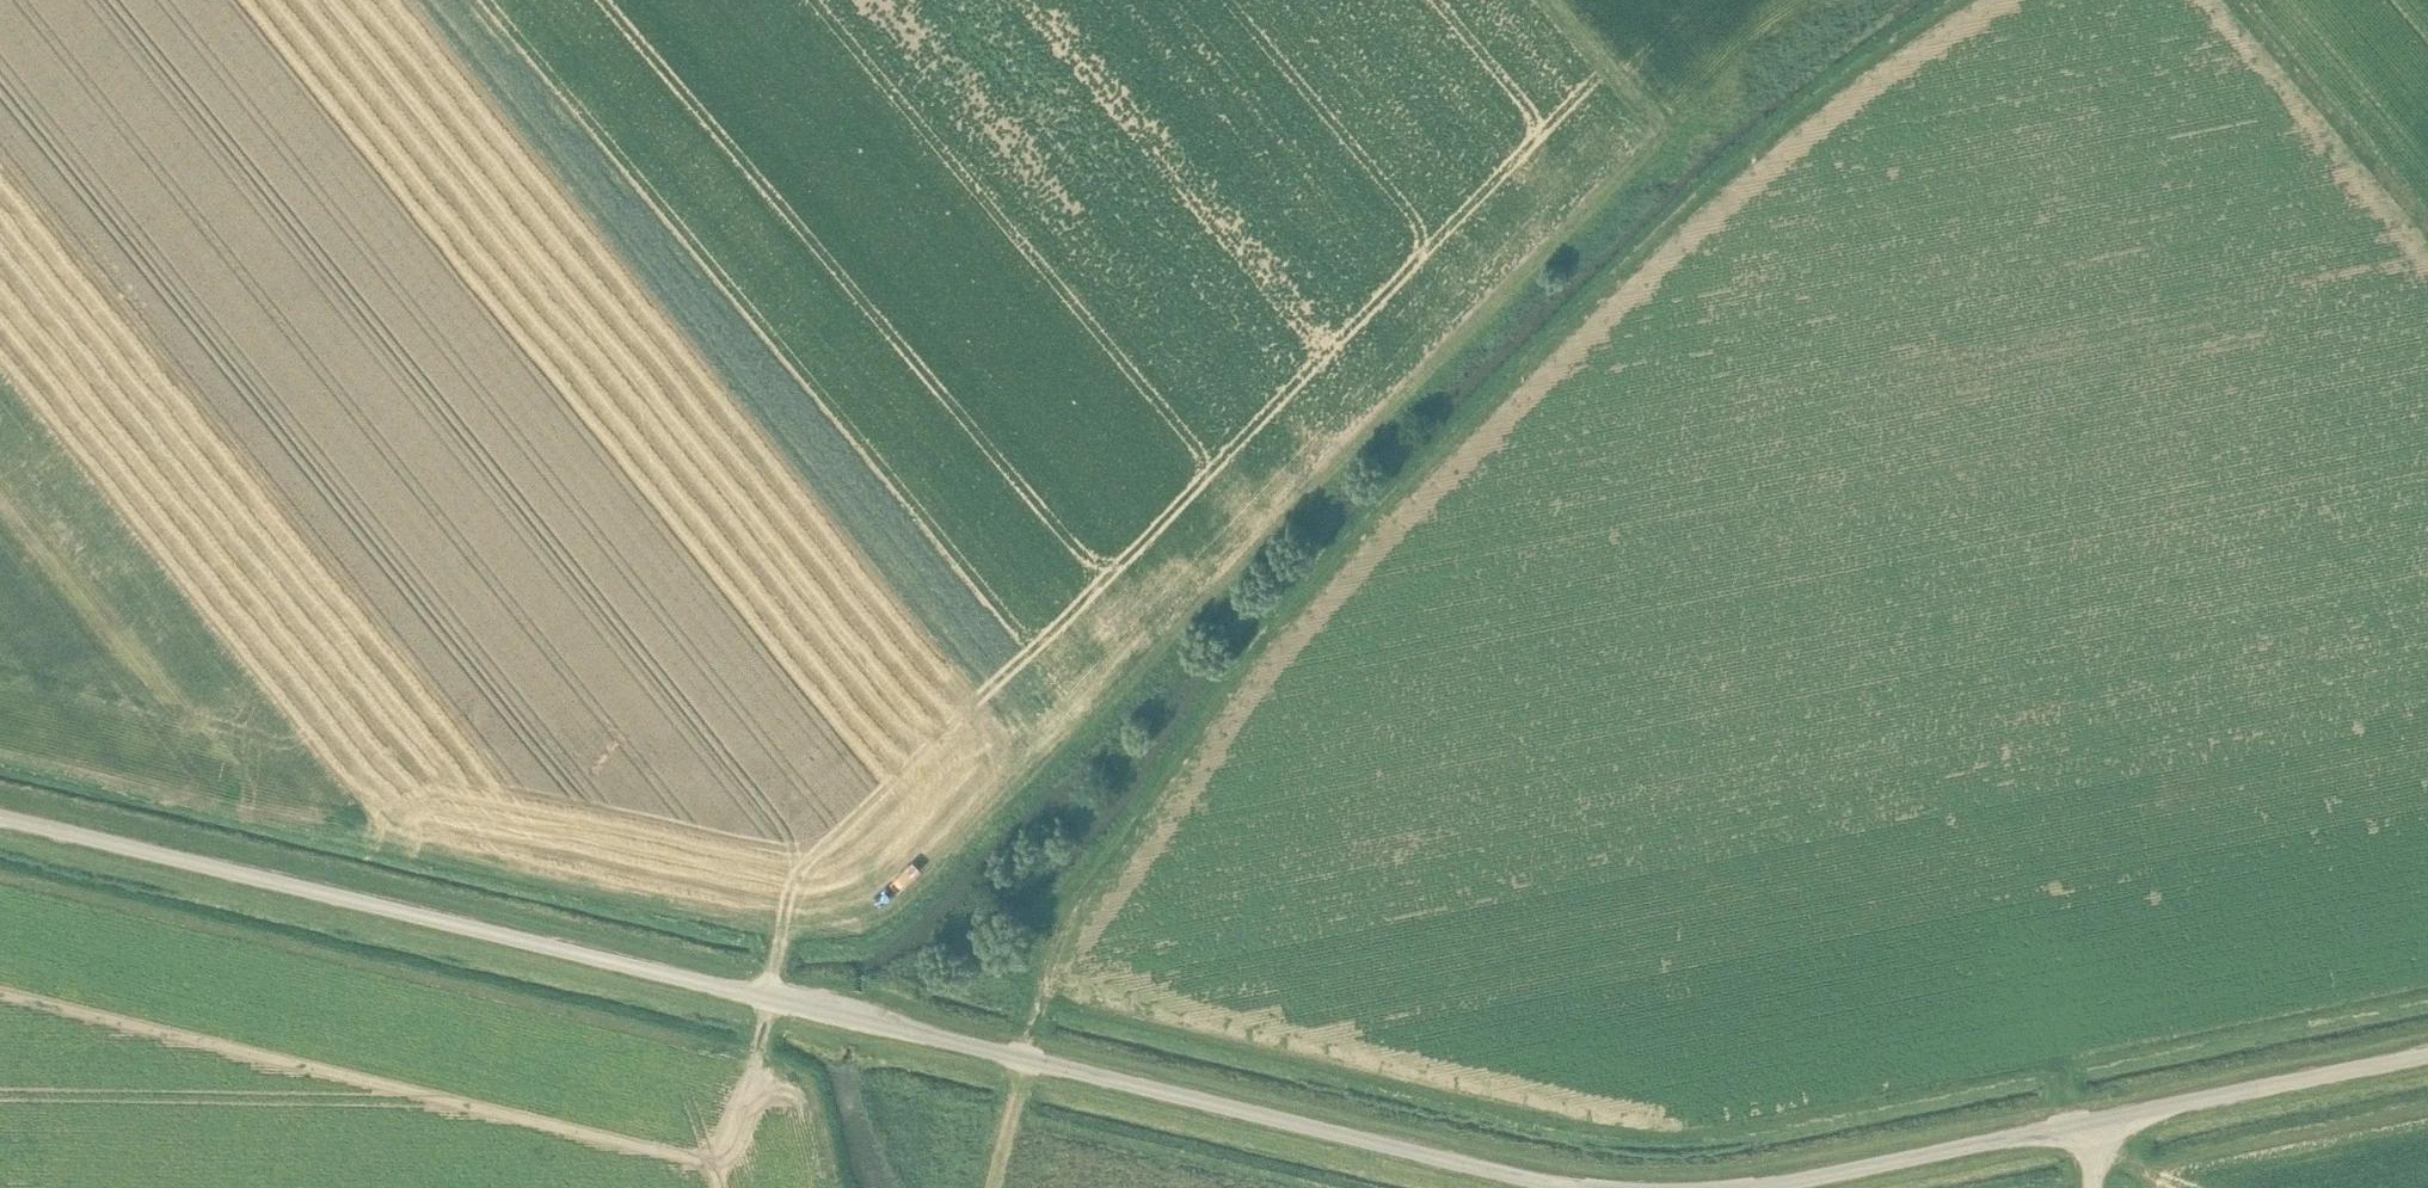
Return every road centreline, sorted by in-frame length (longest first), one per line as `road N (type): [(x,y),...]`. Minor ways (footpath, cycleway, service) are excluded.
road 1 (unclassified): [(1572,1187),(0,816)]
road 2 (unclassified): [(2427,1059),(1739,1187)]

